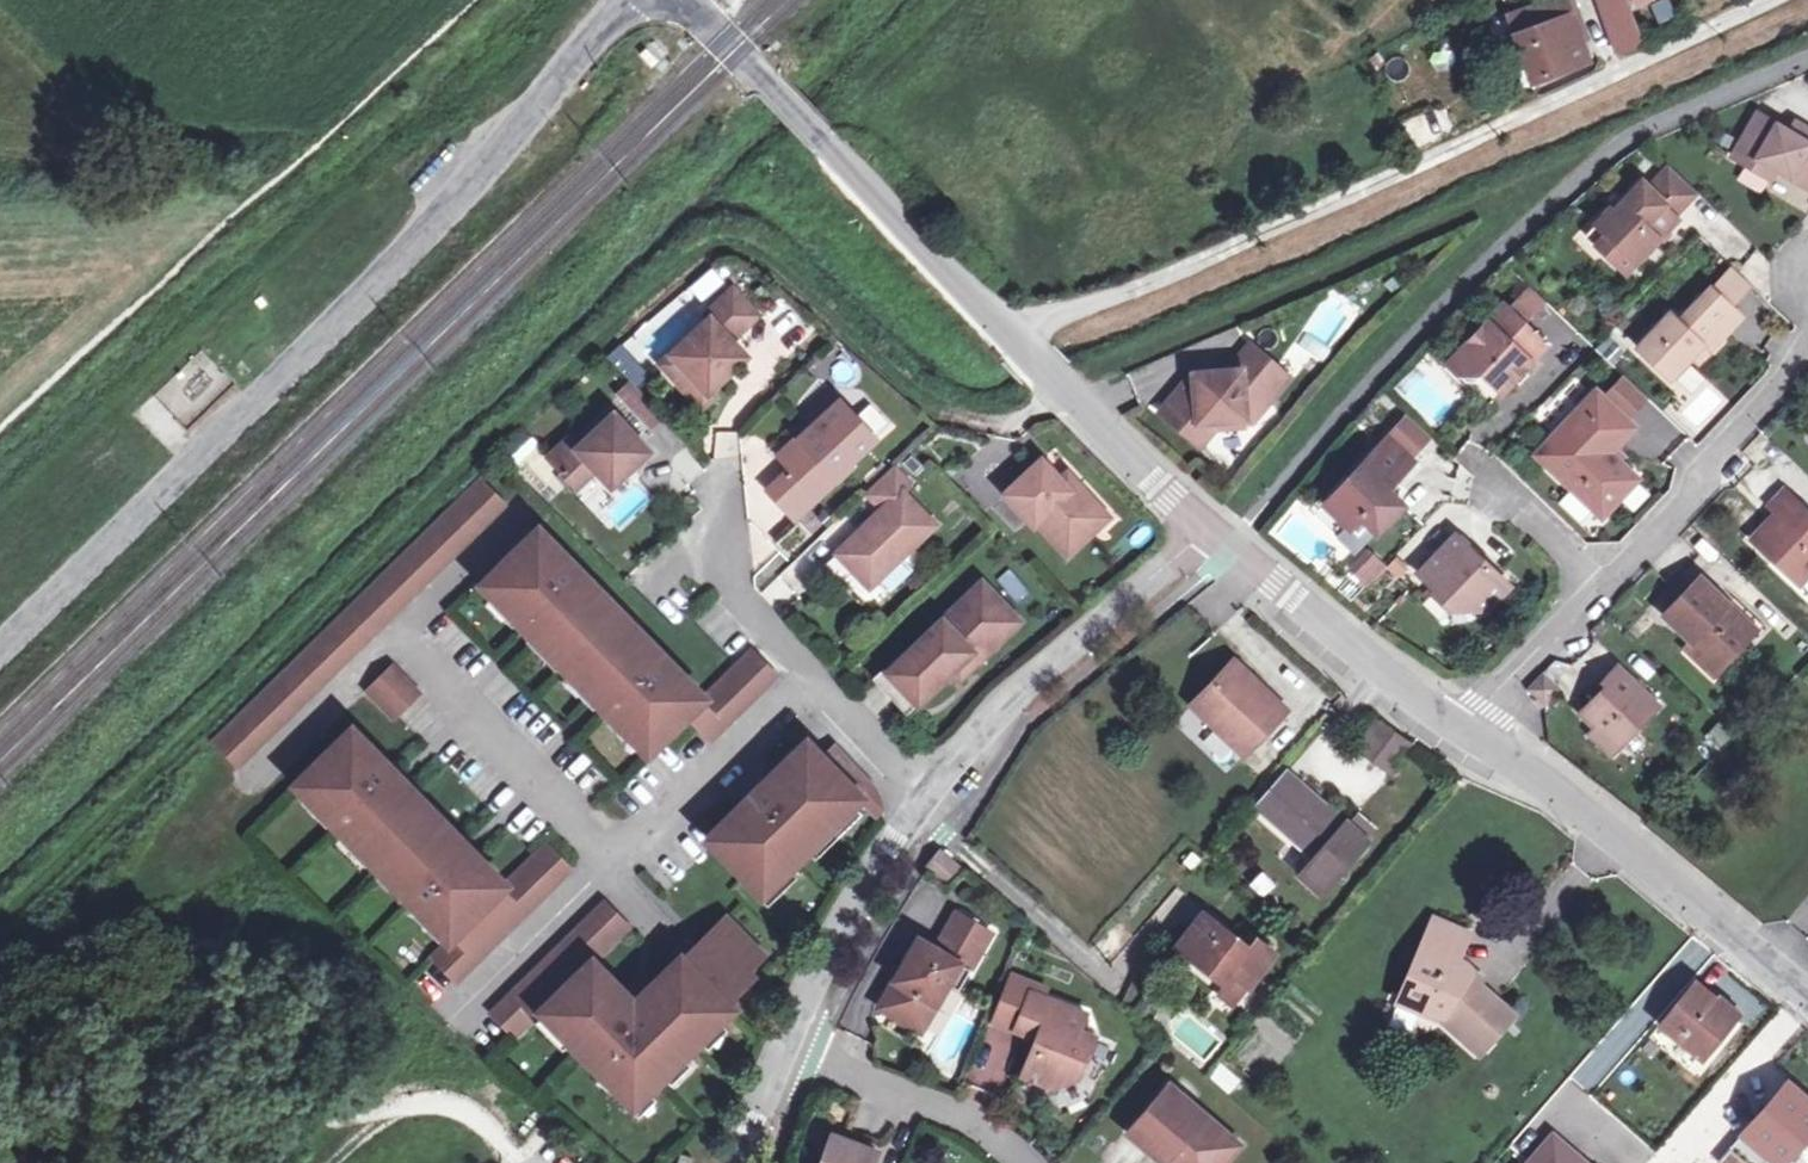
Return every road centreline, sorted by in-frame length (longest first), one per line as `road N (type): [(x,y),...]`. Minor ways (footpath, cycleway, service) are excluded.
road 1 (track): [(1056,378),(1021,396),(953,395),(903,371),(845,323),(806,277),(750,240),(708,239),(429,490),(0,907)]
road 2 (tertiary): [(621,0),(519,135),(0,644)]
road 3 (residential): [(1011,332),(1129,293),(1764,0)]
road 4 (track): [(1056,378),(1636,133)]
road 5 (tertiary): [(686,0),(1011,332)]
road 6 (tertiary): [(1456,729),(1807,1001)]
road 7 (residential): [(1197,524),(926,802)]
road 8 (tertiary): [(1197,524),(1456,729)]
road 9 (residential): [(1598,585),(1685,506),(1701,466),(1807,341)]
road 10 (residential): [(617,859),(395,633)]
road 11 (residential): [(926,802),(848,918),(789,1048)]
road 12 (tertiary): [(1011,332),(1197,524)]
road 13 (residential): [(808,676),(617,859)]
road 14 (residential): [(789,1048),(1009,1145),(1026,1162)]
road 15 (residential): [(808,676),(728,591),(720,462)]
road 16 (residential): [(617,859),(462,1006)]
road 17 (residential): [(1456,729),(1598,585)]
road 18 (residential): [(926,802),(808,676)]
road 19 (residential): [(1598,585),(1477,463)]
road 20 (residential): [(789,1048),(739,1162)]

